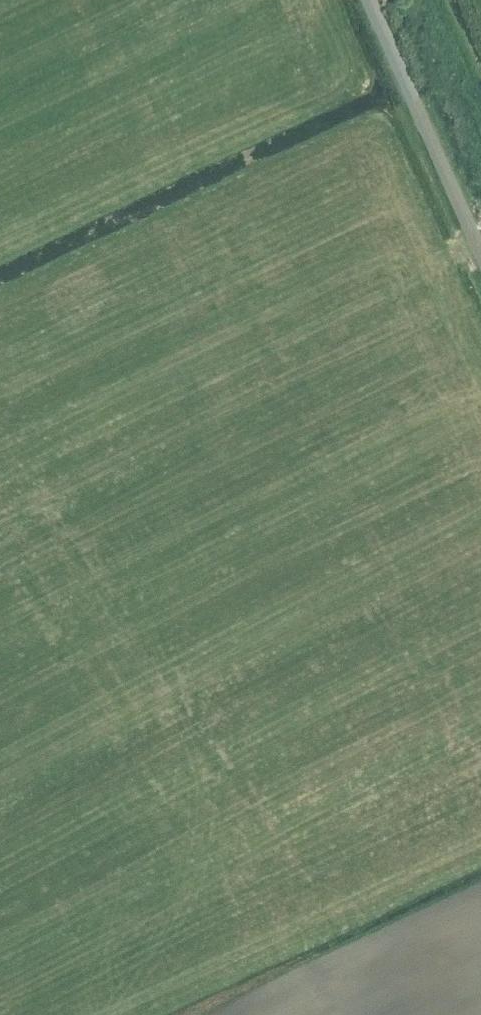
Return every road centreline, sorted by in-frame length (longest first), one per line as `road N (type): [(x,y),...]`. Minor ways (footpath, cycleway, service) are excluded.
road 1 (unclassified): [(480,260),(364,0)]

